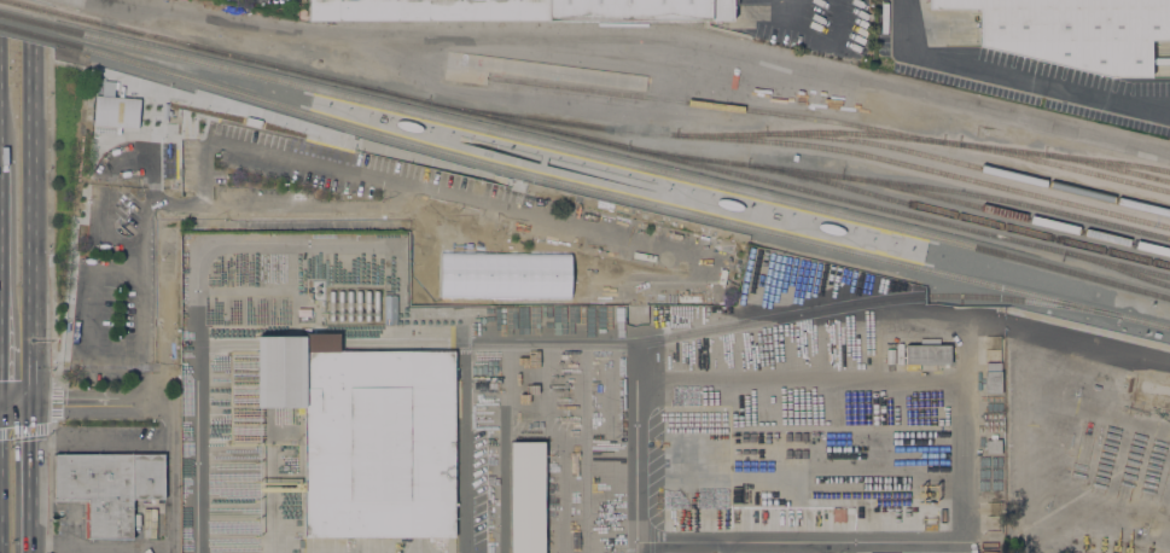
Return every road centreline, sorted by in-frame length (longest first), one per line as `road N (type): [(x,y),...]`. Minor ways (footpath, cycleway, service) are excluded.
road 1 (primary): [(25,406),(32,0)]
road 2 (primary): [(28,552),(25,406)]

